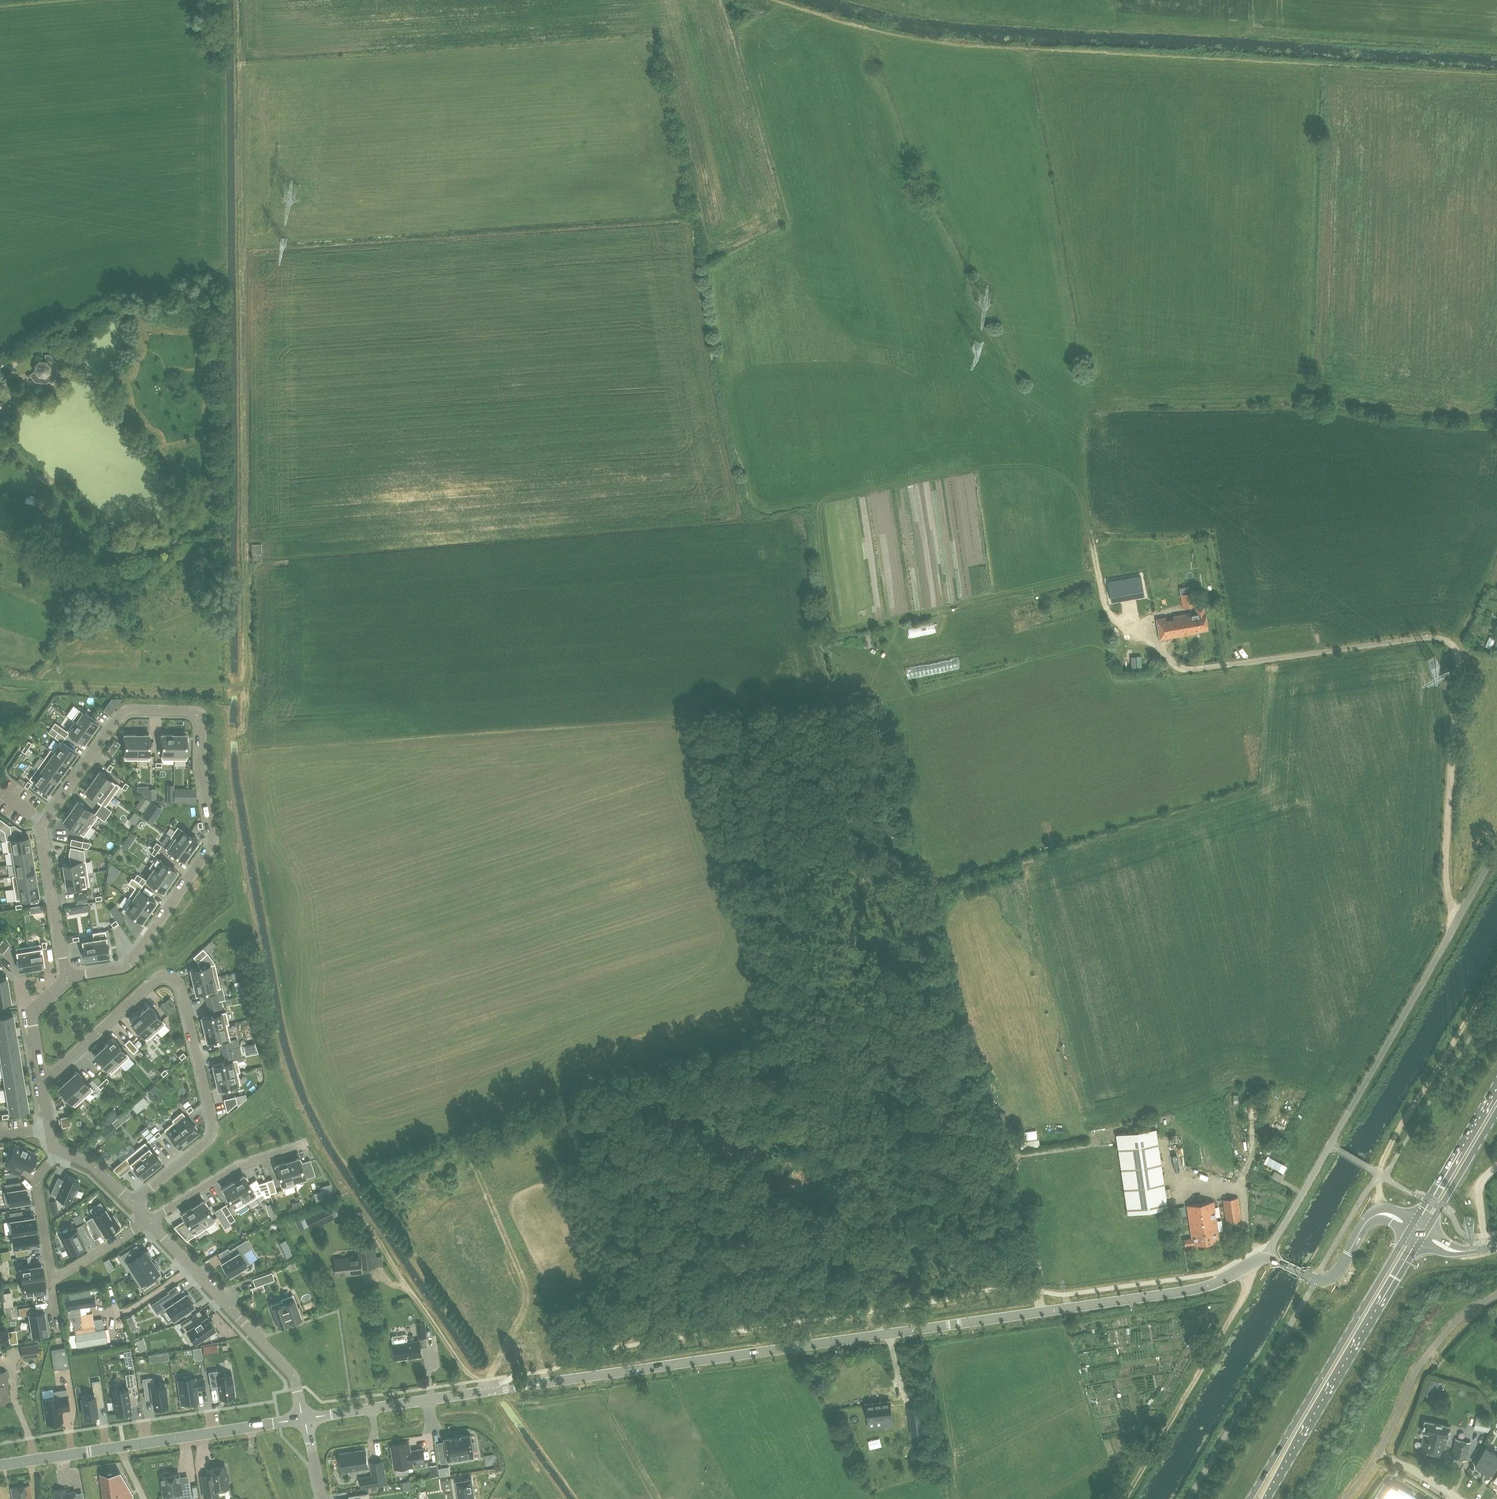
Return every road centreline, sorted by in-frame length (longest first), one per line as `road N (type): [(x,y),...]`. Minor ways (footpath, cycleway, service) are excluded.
road 1 (tertiary): [(306,1419),(1196,1288),(1266,1258)]
road 2 (residential): [(67,978),(44,823),(126,711),(194,712),(201,721),(214,844),(120,969)]
road 3 (unclassified): [(1266,1258),(1496,843)]
road 4 (residential): [(42,1082),(151,983),(167,977),(179,983),(215,1135),(132,1202)]
road 5 (primary): [(1414,1228),(1251,1498)]
road 6 (tertiary): [(0,1466),(306,1419)]
road 7 (primary): [(1267,1498),(1423,1234)]
road 8 (residential): [(149,1222),(280,1360),(306,1419)]
road 9 (track): [(1496,966),(1378,1179)]
road 10 (residential): [(149,1222),(240,1165),(305,1143)]
road 11 (primary): [(1496,1089),(1414,1228)]
road 12 (tertiary): [(1303,1273),(1338,1274),(1372,1217),(1414,1228)]
road 13 (primary): [(1423,1234),(1496,1111)]
road 14 (residential): [(60,1151),(37,1183),(51,1280)]

